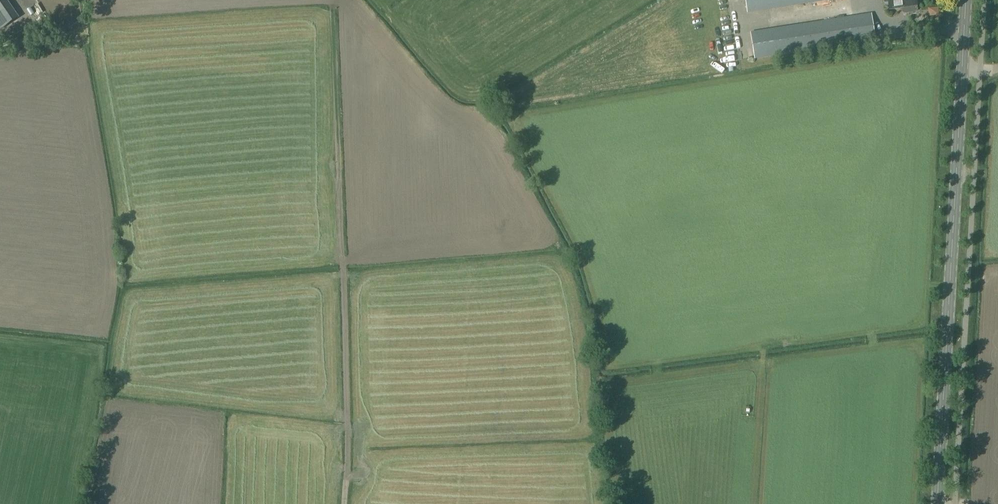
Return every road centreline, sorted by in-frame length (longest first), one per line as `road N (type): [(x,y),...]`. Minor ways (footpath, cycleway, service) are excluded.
road 1 (tertiary): [(937,503),(966,0)]
road 2 (track): [(344,503),(331,5)]

